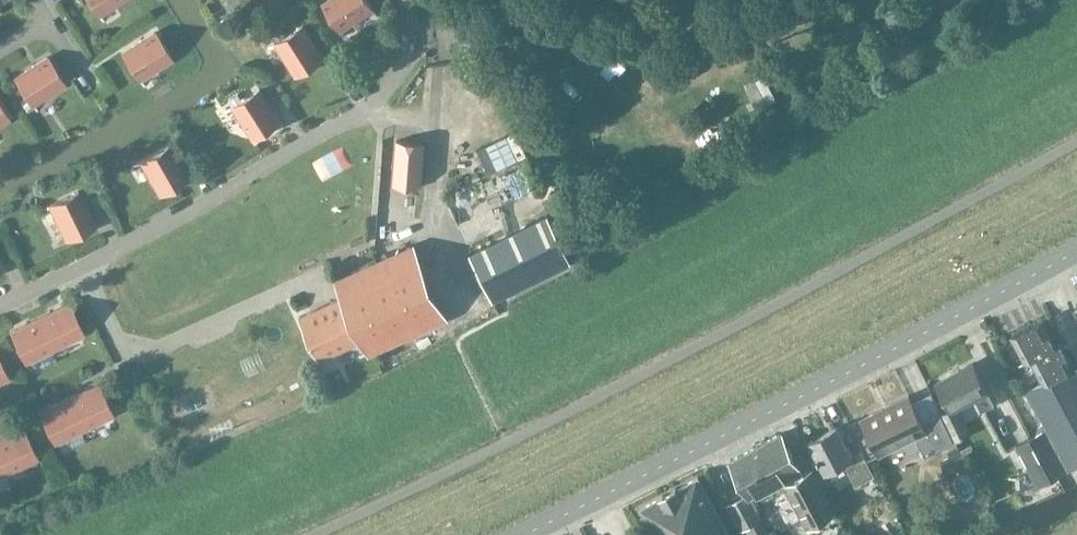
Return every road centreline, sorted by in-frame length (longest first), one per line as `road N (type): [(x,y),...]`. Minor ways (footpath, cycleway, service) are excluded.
road 1 (tertiary): [(525,534),(1076,251)]

